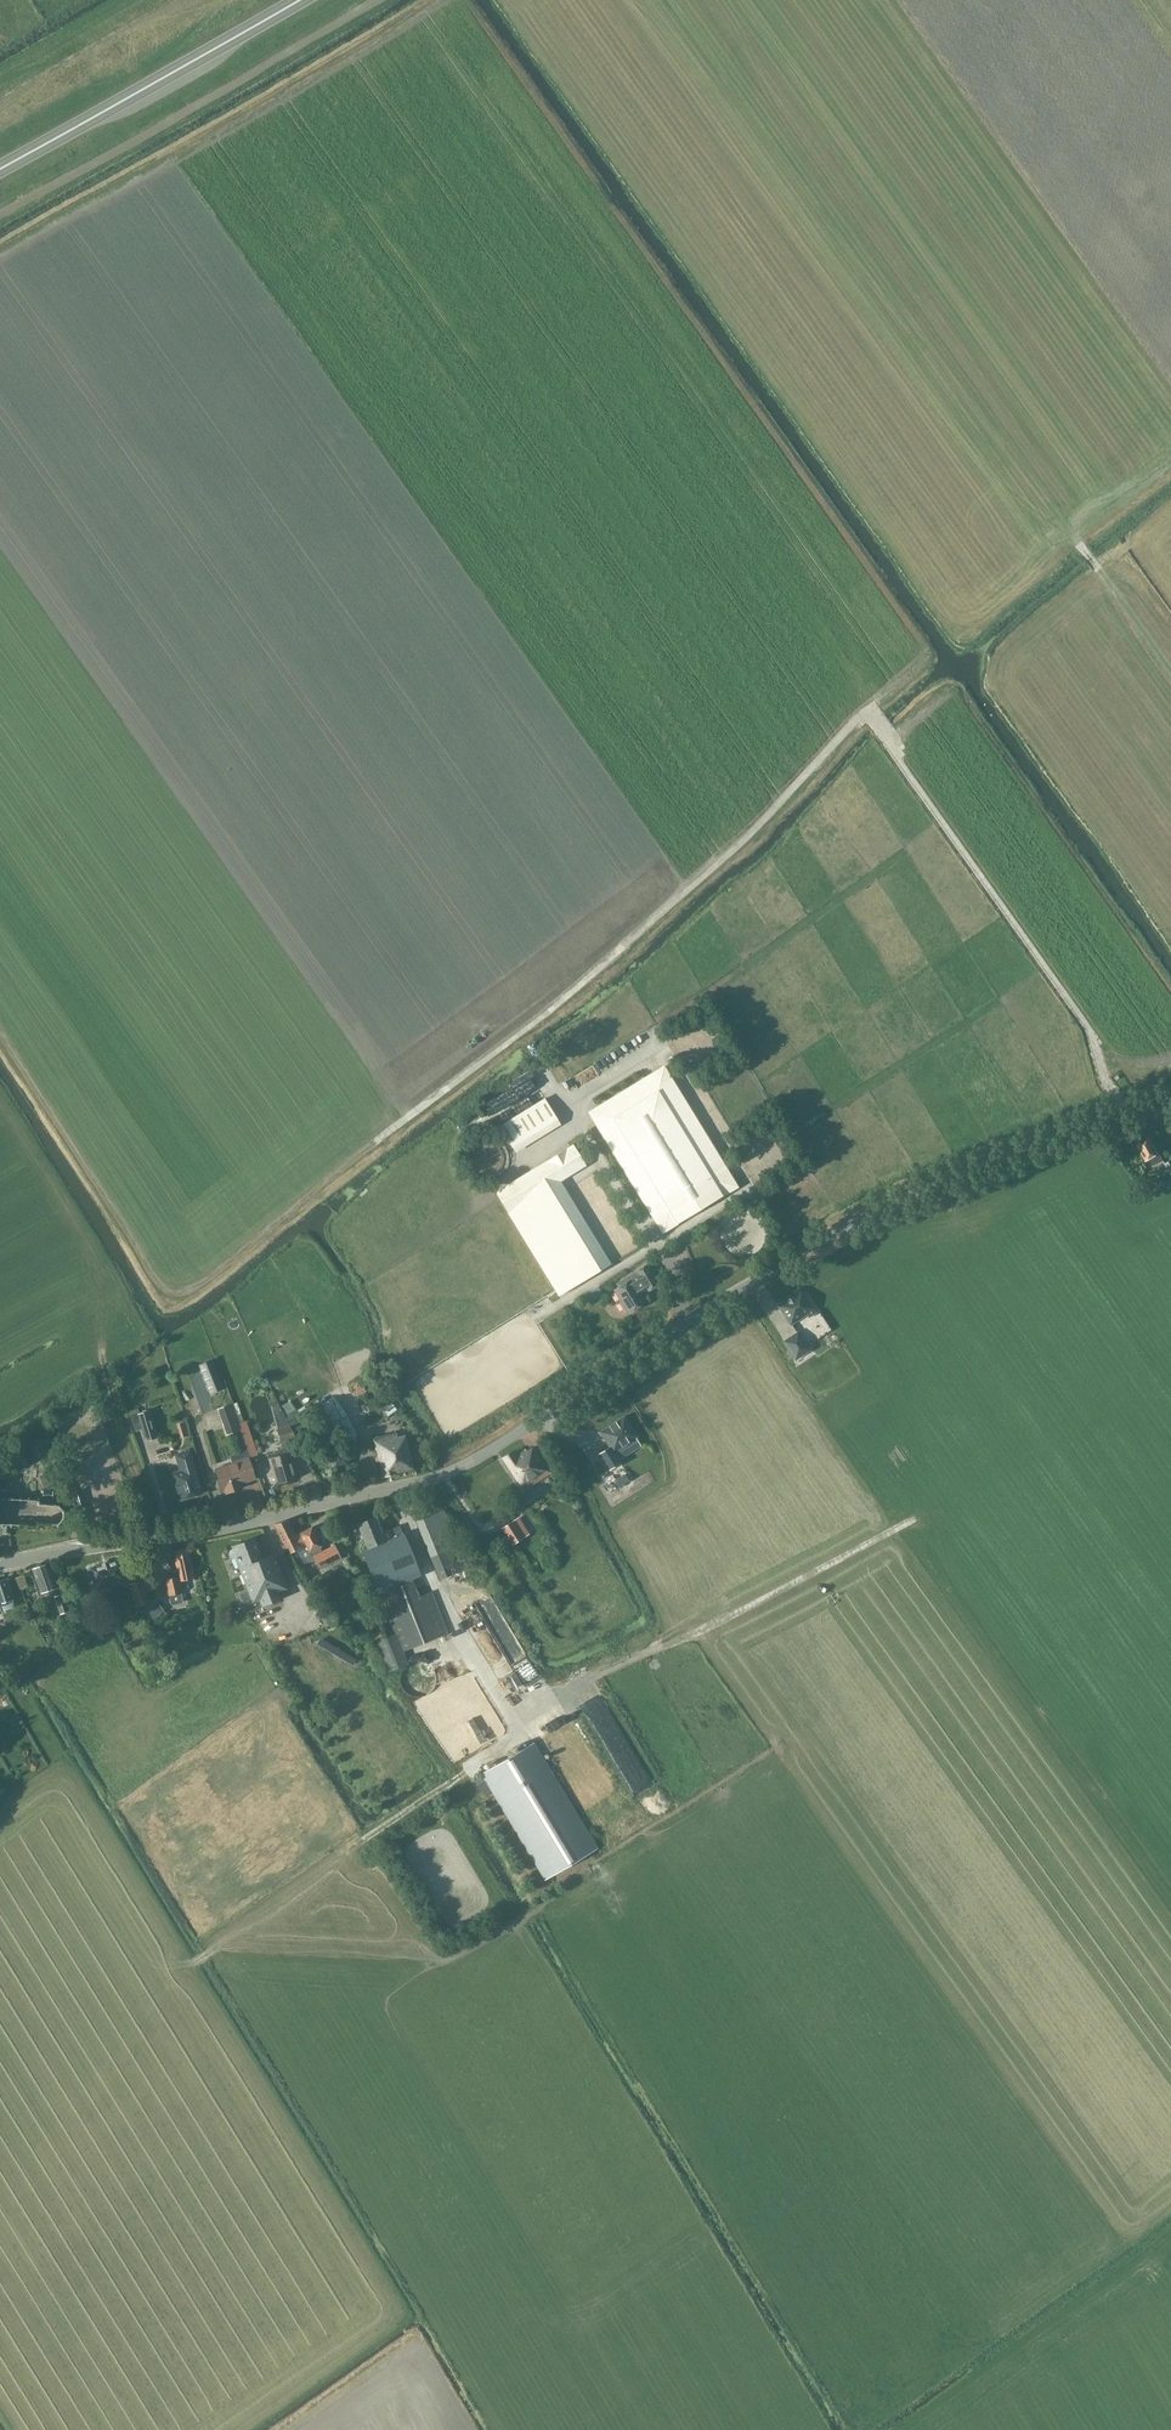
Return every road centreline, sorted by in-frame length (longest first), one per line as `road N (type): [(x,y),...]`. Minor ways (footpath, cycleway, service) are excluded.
road 1 (tertiary): [(0,1565),(321,1507),(453,1471),(818,1242),(943,1183),(1170,1097)]
road 2 (track): [(869,717),(1092,1037),(1125,1112)]
road 3 (trunk): [(0,167),(298,0)]

